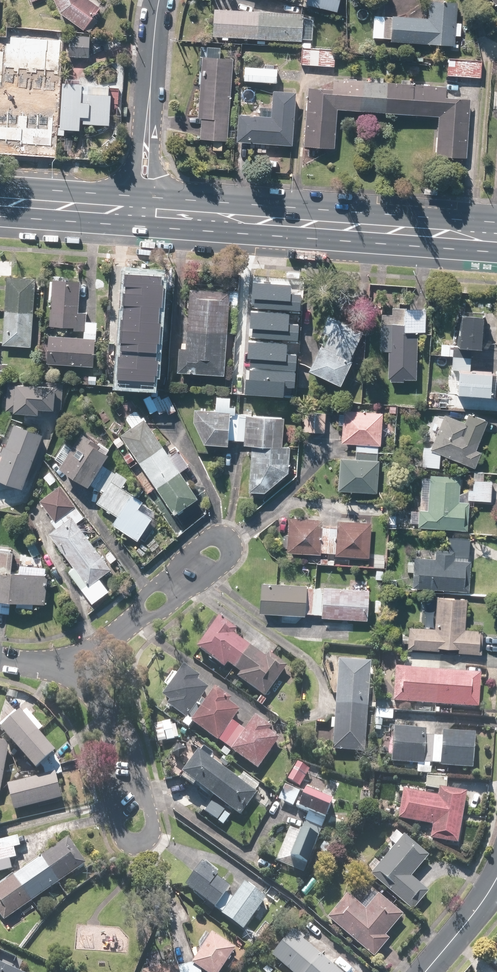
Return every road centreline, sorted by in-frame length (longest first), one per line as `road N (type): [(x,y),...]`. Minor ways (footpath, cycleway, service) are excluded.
road 1 (primary): [(153,211),(496,238)]
road 2 (residential): [(104,710),(121,722),(150,808),(152,829),(139,841),(118,826),(111,736)]
road 3 (residential): [(130,620),(208,539),(224,539),(231,552),(226,561),(166,613)]
road 4 (residential): [(135,210),(141,104),(151,73)]
road 5 (residential): [(151,73),(153,211)]
road 6 (primary): [(0,199),(135,210)]
road 7 (residential): [(423,971),(496,877)]

